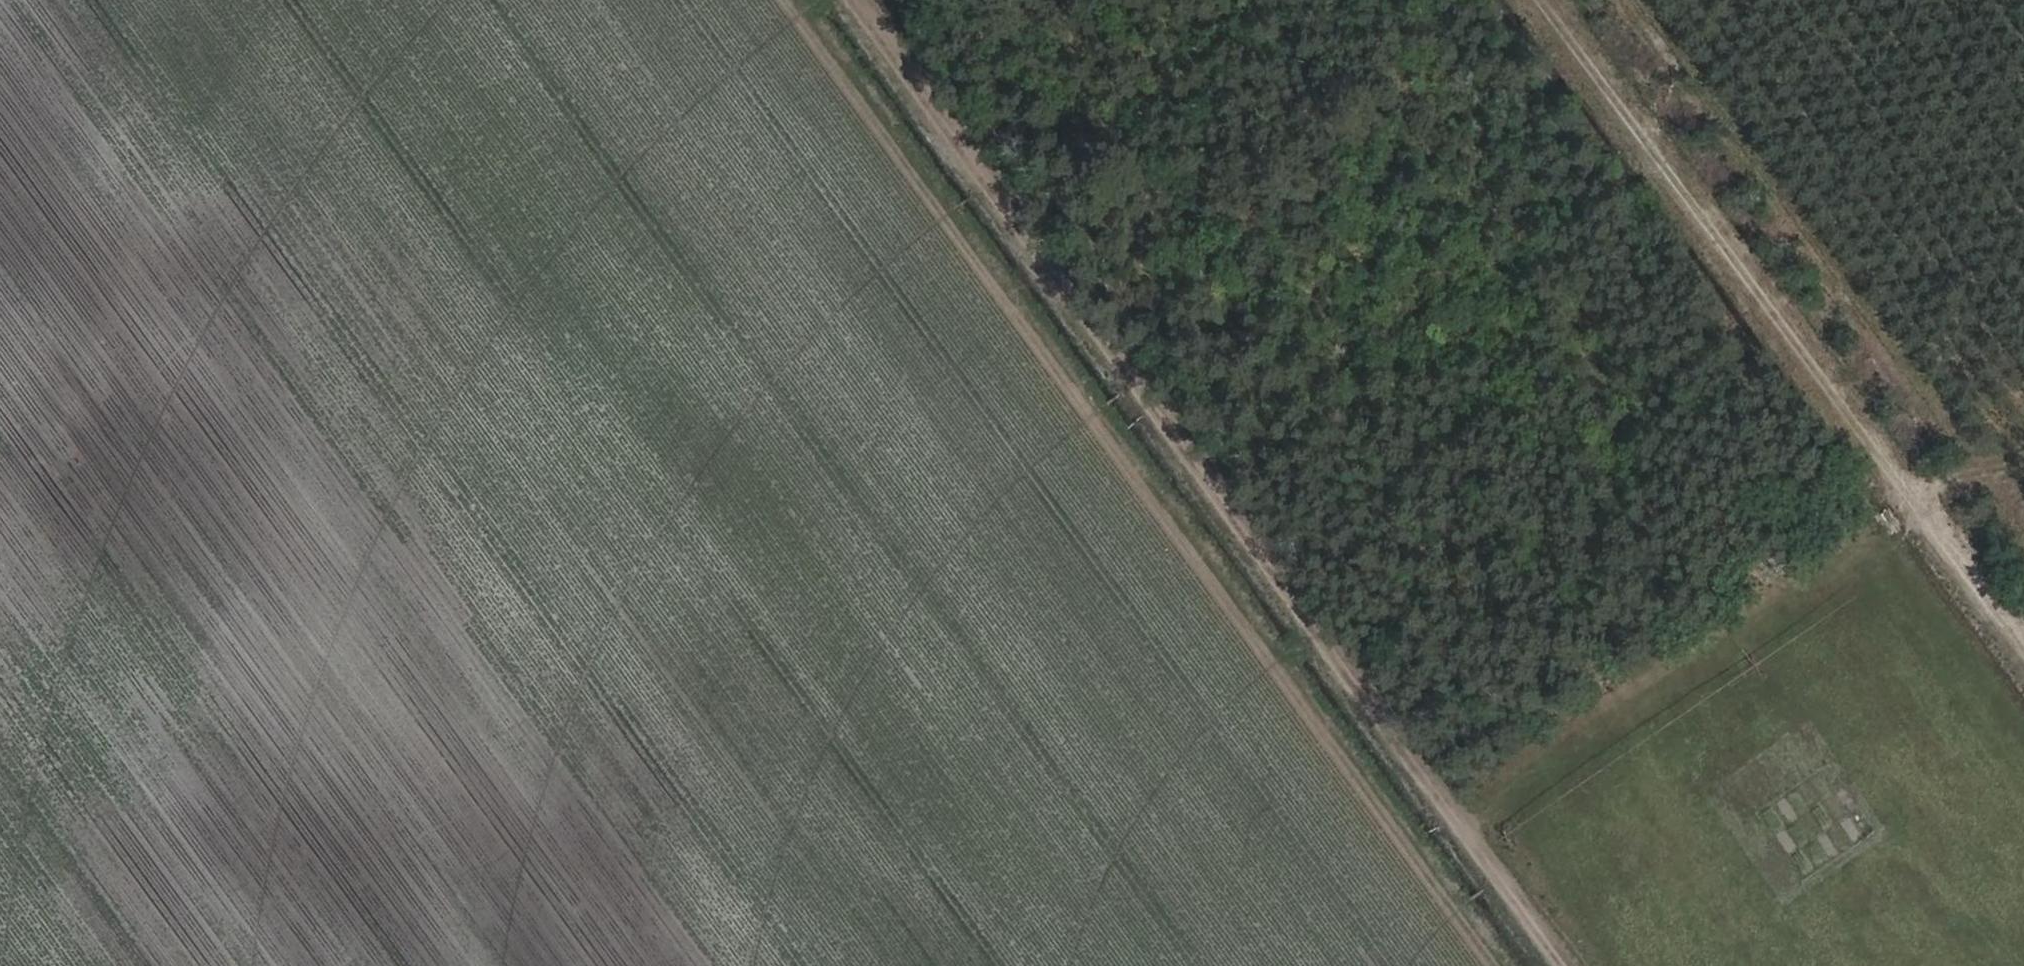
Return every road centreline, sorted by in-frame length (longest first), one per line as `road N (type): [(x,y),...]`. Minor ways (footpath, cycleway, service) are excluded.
road 1 (track): [(853,0),(1569,965)]
road 2 (track): [(1452,809),(1913,505),(2023,656)]
road 3 (track): [(1539,0),(1913,505)]

